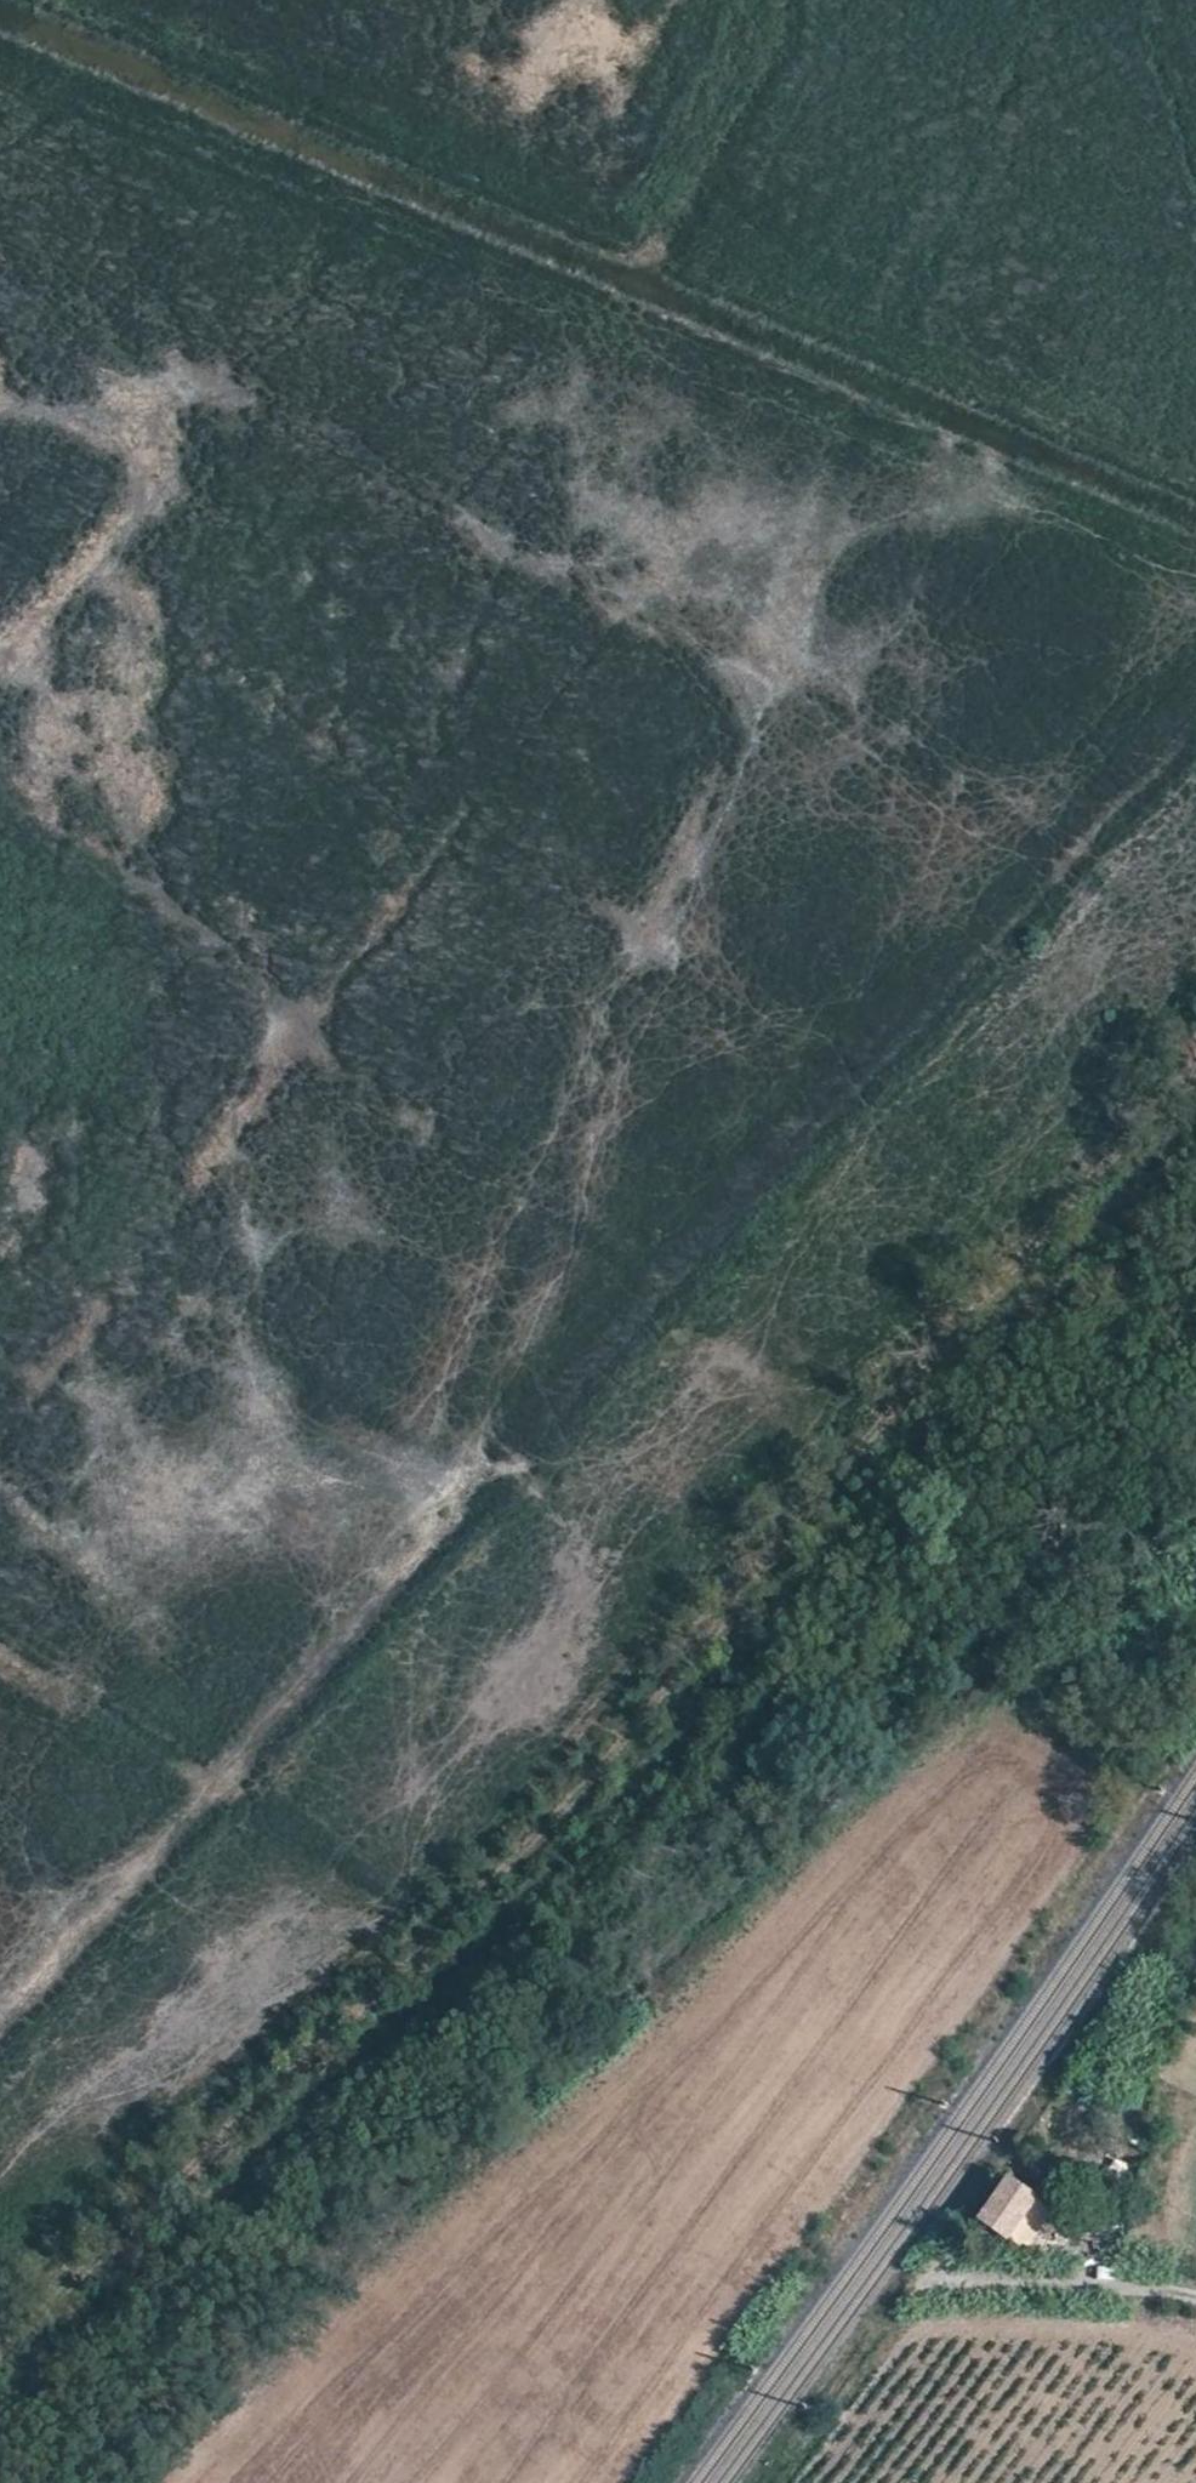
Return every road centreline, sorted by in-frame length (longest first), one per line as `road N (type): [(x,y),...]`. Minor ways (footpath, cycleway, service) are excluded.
road 1 (track): [(159,2482),(592,2064),(836,1801),(961,1722)]
road 2 (unclassified): [(936,2288),(1092,2285),(1195,2300)]

